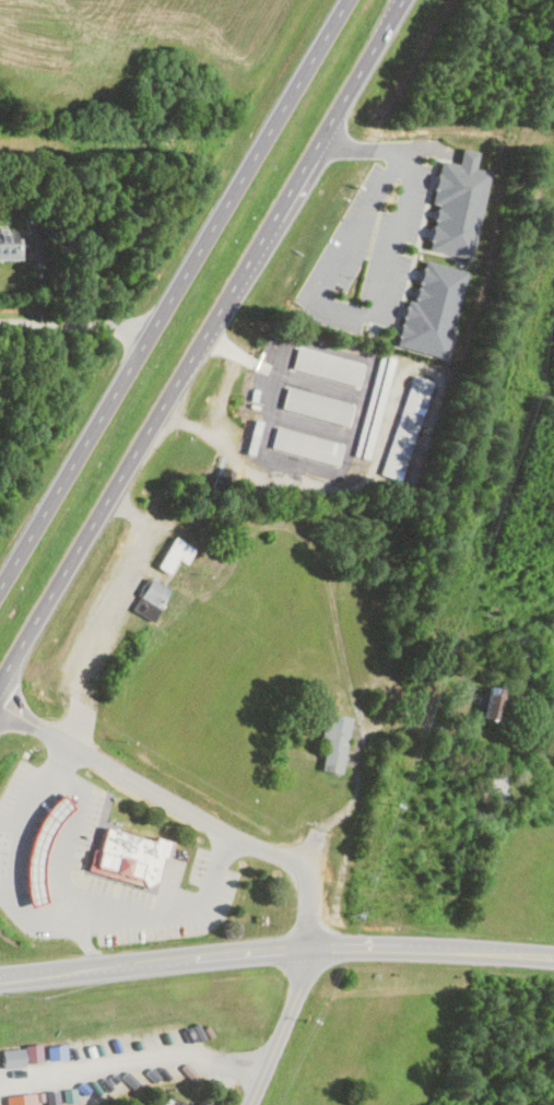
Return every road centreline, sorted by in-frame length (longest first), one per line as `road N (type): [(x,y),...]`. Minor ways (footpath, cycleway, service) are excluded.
road 1 (residential): [(315,945),(352,854),(552,131)]
road 2 (trunk): [(0,681),(403,0)]
road 3 (trunk): [(347,0),(0,584)]
road 4 (tertiary): [(152,959),(315,945),(553,956)]
road 5 (residential): [(250,1104),(315,945)]
road 6 (residential): [(151,329),(0,328)]

